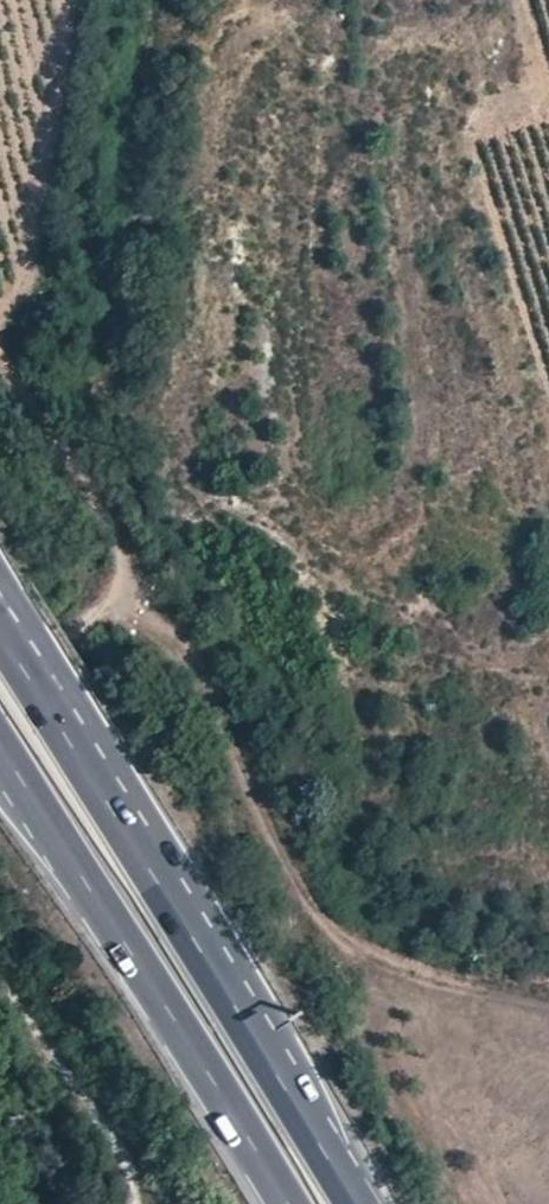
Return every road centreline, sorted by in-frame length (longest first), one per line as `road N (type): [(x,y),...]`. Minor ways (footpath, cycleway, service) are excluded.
road 1 (trunk): [(359,1203),(20,664)]
road 2 (track): [(152,620),(344,943),(415,975),(548,998)]
road 3 (trunk): [(0,742),(290,1203)]
road 4 (track): [(0,352),(152,620)]
road 5 (track): [(0,969),(100,1108),(138,1203)]
road 6 (track): [(0,716),(152,620)]

